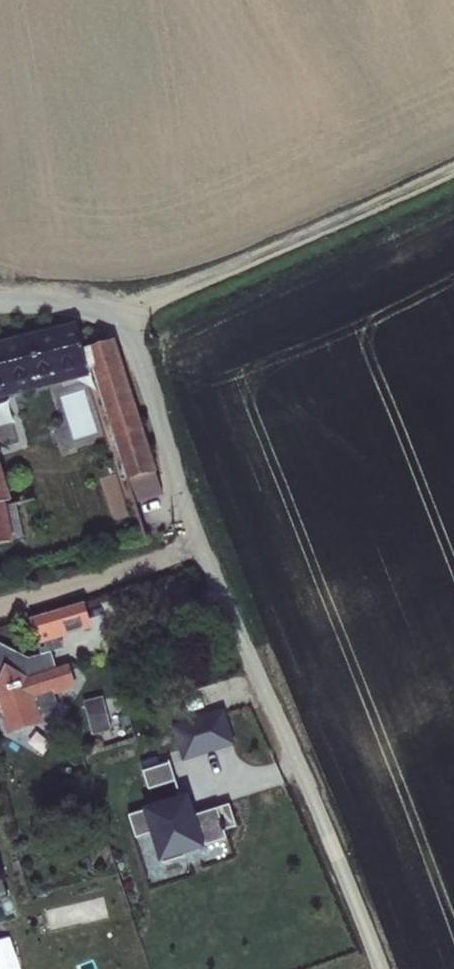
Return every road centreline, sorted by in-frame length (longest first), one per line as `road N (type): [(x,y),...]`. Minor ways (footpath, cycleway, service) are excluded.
road 1 (unclassified): [(381,968),(203,552),(120,321)]
road 2 (track): [(120,321),(453,168)]
road 3 (residential): [(0,301),(75,304),(120,321)]

